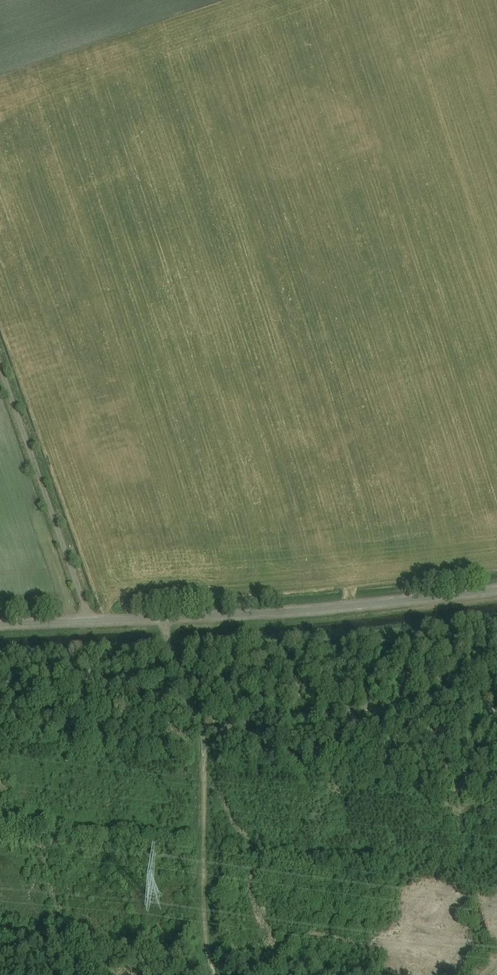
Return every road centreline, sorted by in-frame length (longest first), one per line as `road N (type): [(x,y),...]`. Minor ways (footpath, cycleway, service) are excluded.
road 1 (track): [(496,713),(428,703),(205,734),(204,916),(217,974)]
road 2 (residential): [(0,625),(318,611),(496,591)]

